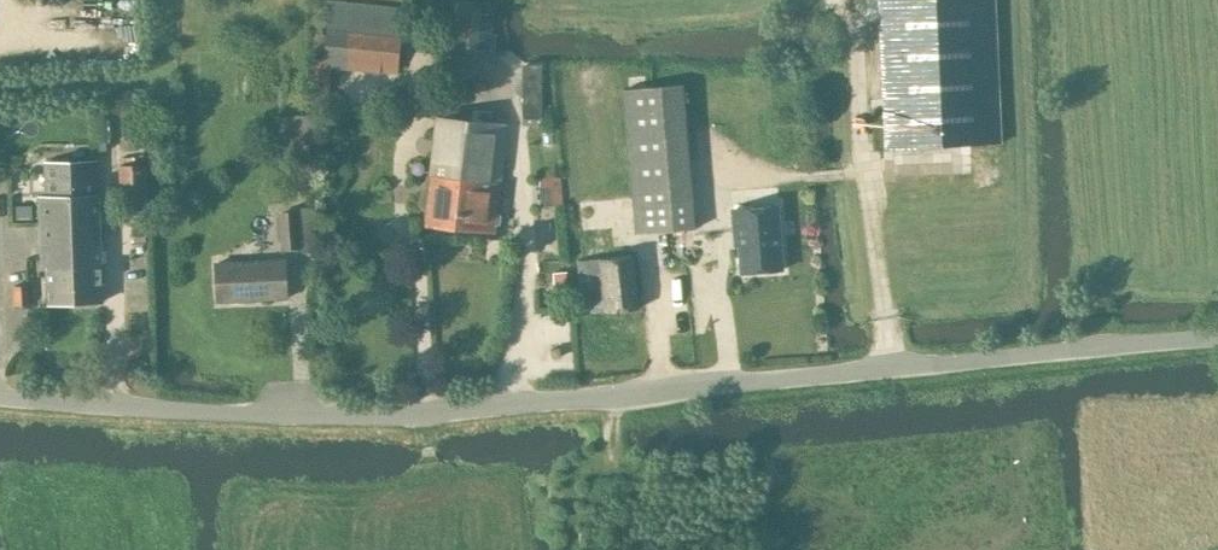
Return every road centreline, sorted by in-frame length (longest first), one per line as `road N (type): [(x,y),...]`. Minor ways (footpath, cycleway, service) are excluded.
road 1 (tertiary): [(0,397),(299,418),(443,416),(1217,337)]

